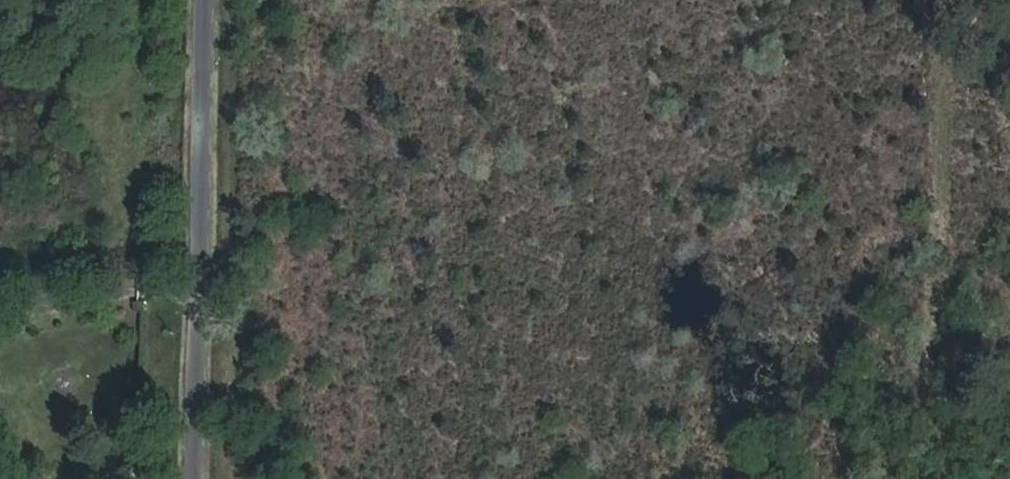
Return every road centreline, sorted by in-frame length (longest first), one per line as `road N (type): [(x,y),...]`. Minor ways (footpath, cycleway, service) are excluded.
road 1 (residential): [(217,0),(195,478)]

